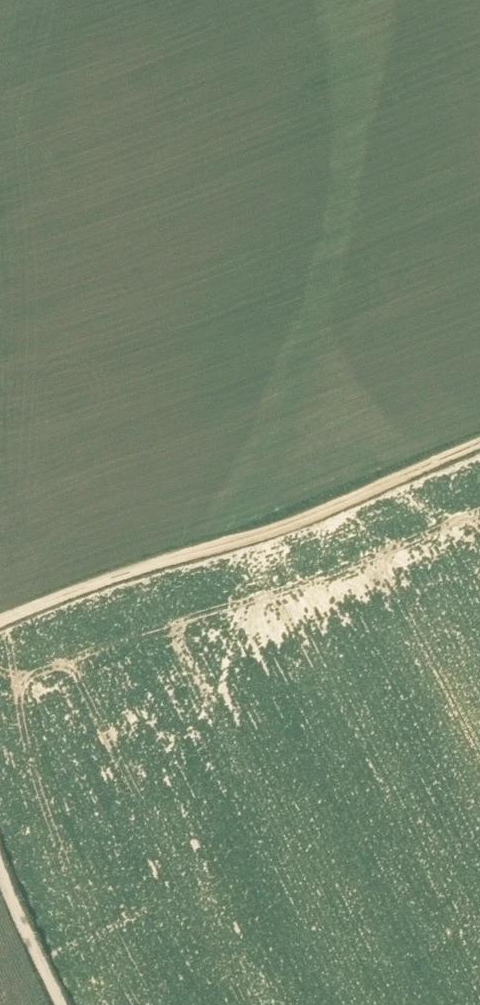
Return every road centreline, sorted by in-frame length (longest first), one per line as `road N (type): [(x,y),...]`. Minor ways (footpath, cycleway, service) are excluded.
road 1 (track): [(0,621),(283,527),(479,444)]
road 2 (track): [(60,1004),(0,870)]

